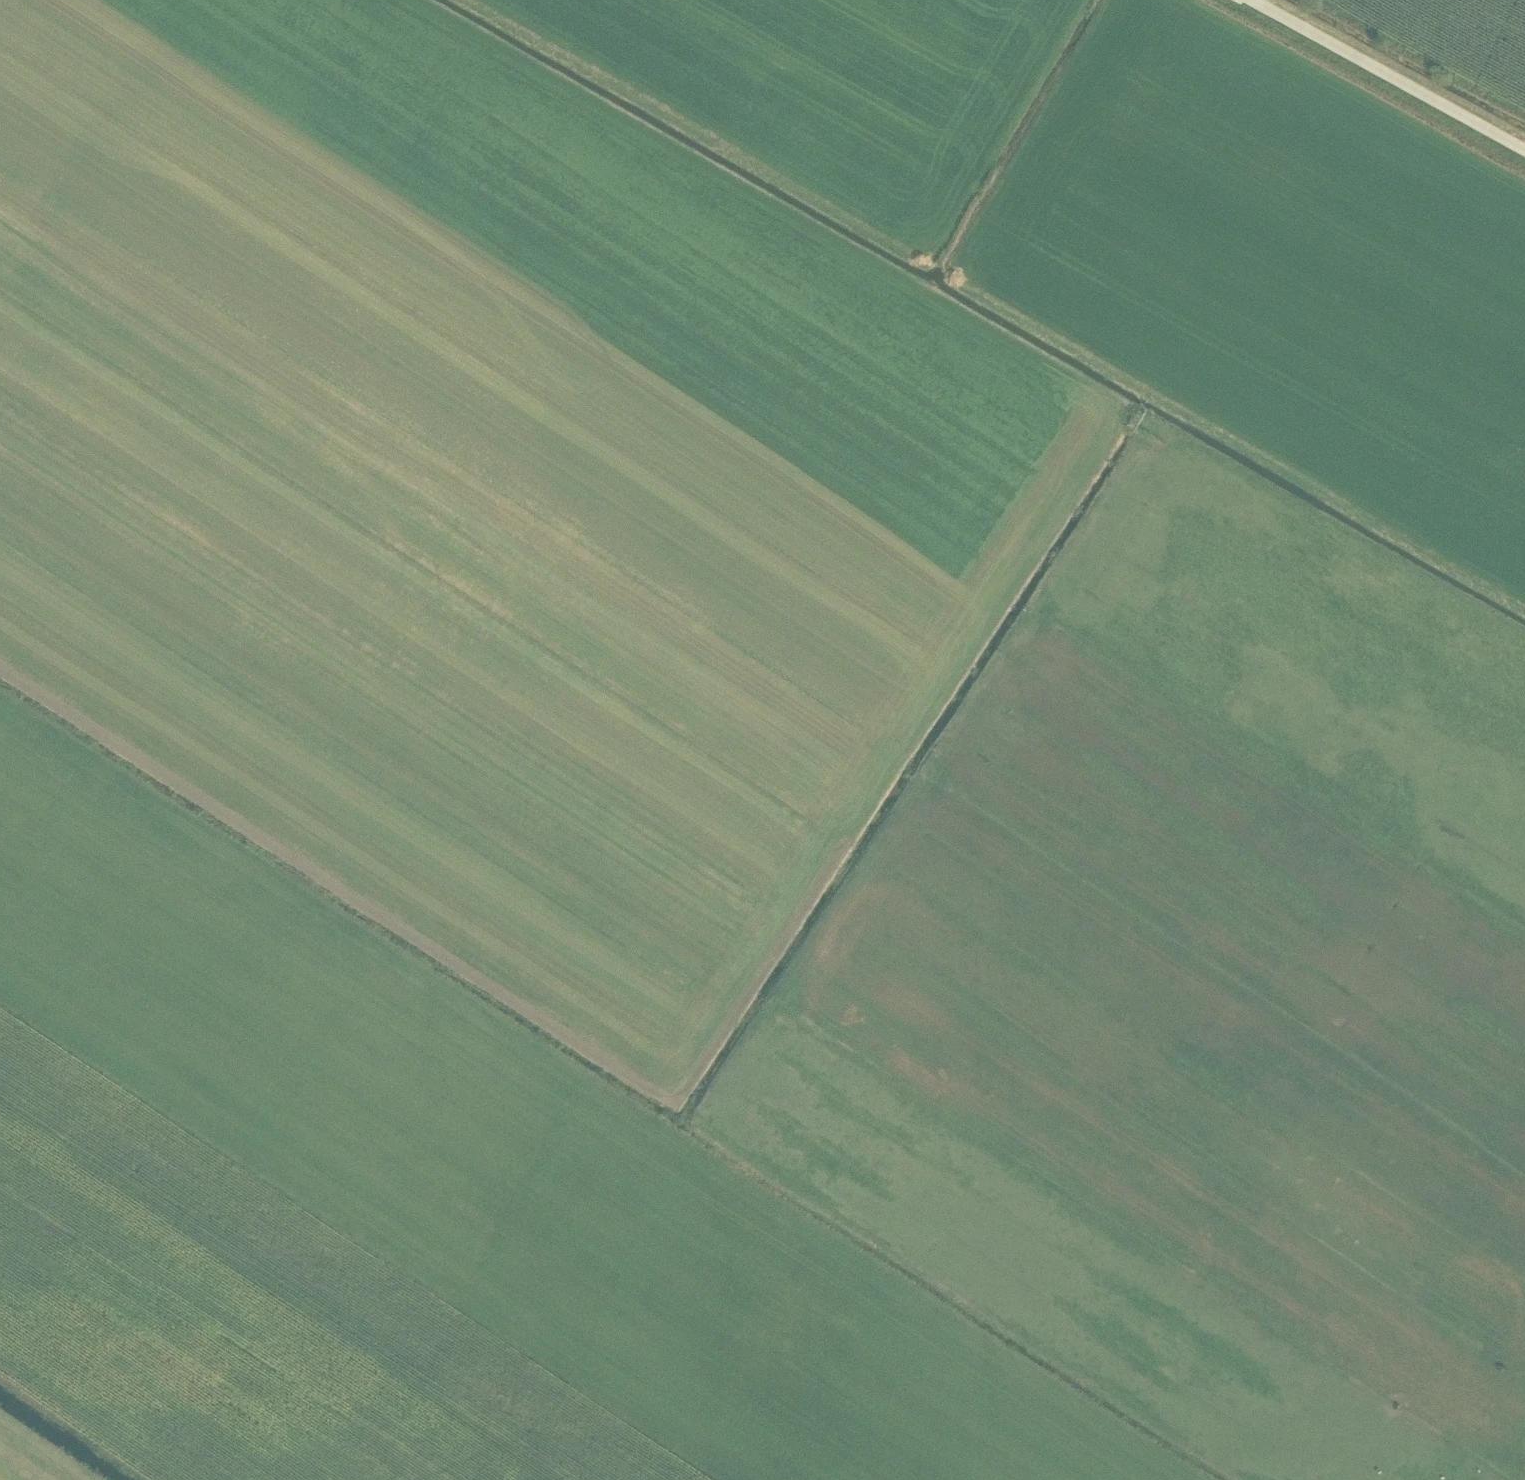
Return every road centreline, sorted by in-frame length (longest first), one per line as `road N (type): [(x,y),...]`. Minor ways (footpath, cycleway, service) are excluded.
road 1 (unclassified): [(1524,156),(1242,0)]

